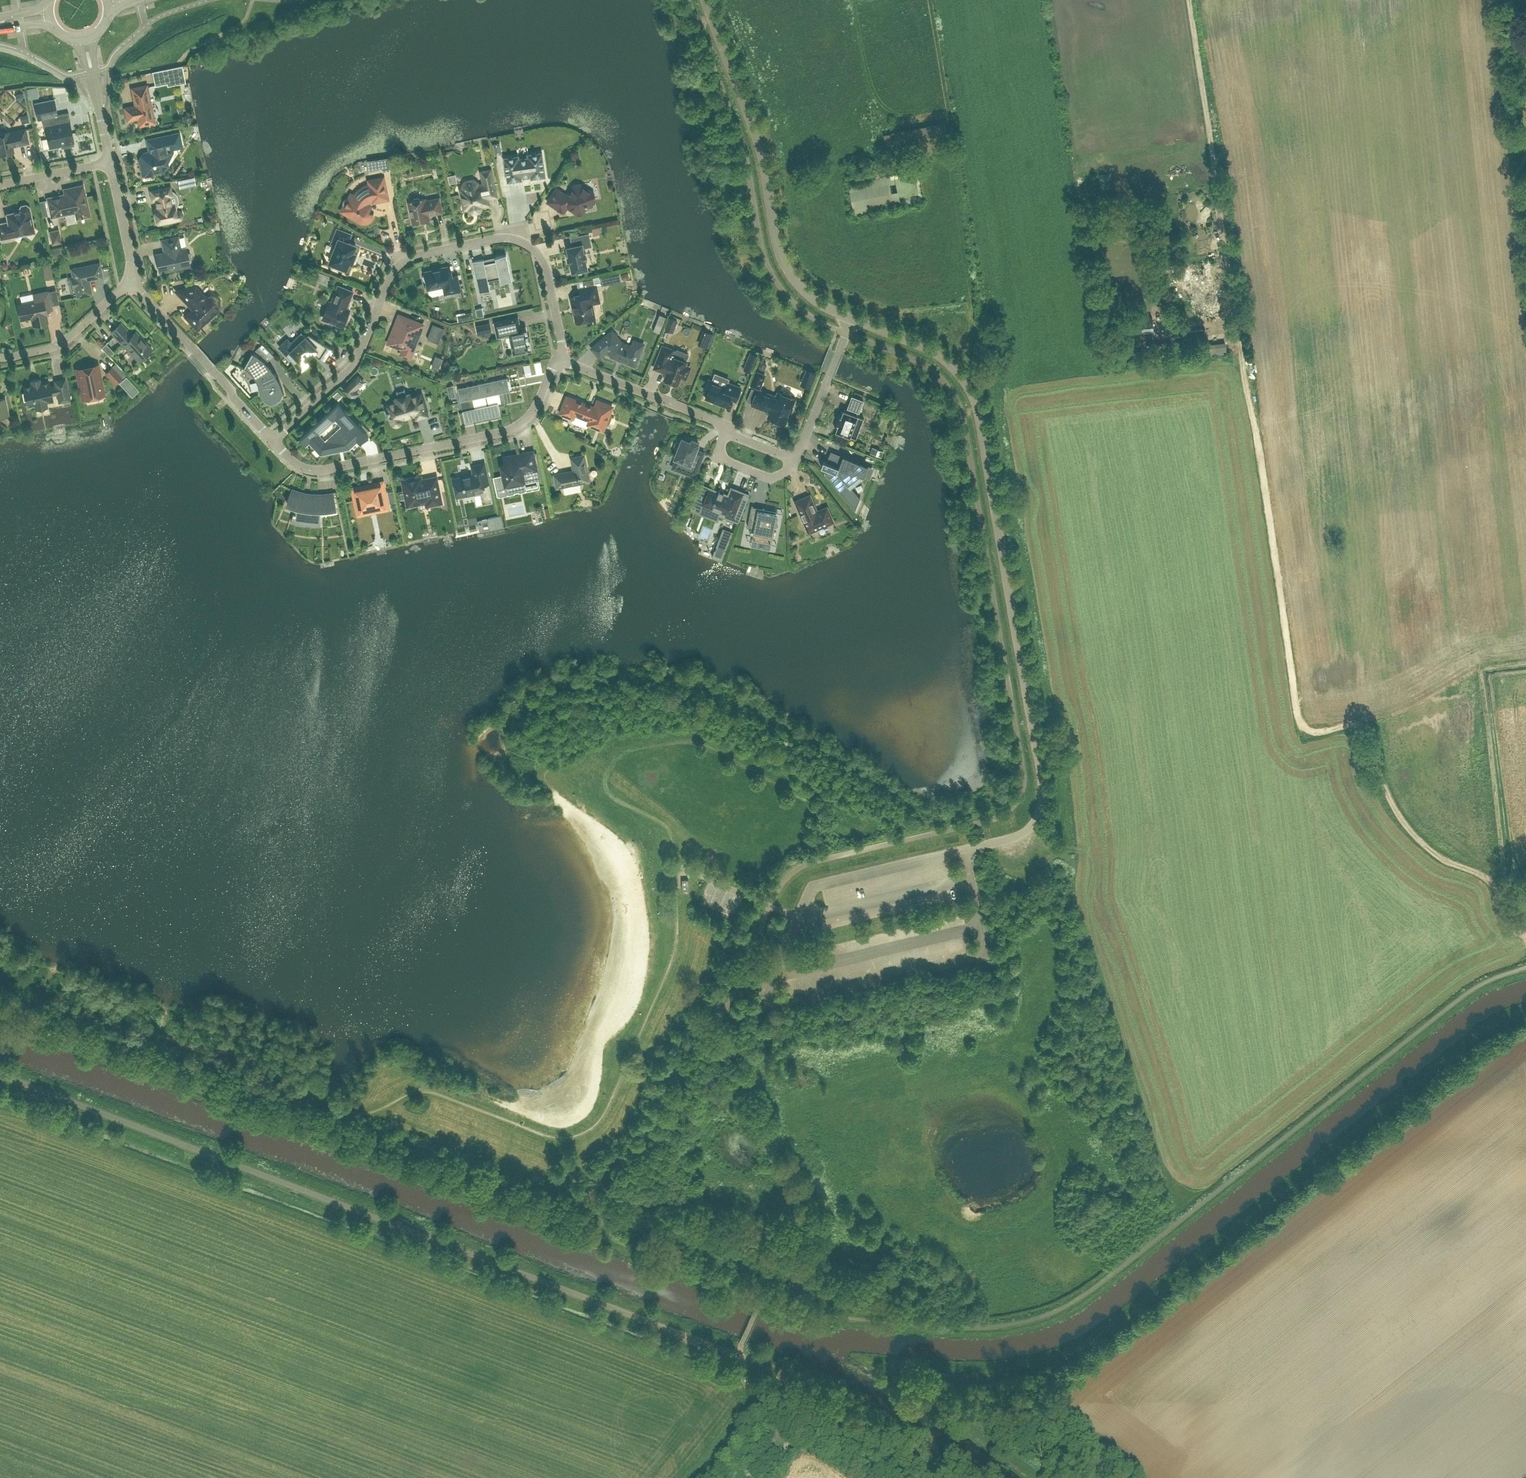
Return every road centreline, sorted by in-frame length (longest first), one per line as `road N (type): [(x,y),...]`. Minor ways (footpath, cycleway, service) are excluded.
road 1 (track): [(1525,936),(1504,914),(1499,886),(1423,845),(1399,817),(1367,727),(1314,733),(1298,720),(1190,0)]
road 2 (unclassified): [(770,1369),(0,1074)]
road 3 (unclassified): [(964,852),(1025,831),(1038,818),(1042,795),(978,409),(936,352),(852,318)]
road 4 (residential): [(273,440),(350,370),(391,272),(414,255),(500,238),(528,244),(543,258),(562,358)]
road 5 (unclassified): [(852,318),(811,297),(782,261),(762,156),(705,0)]
road 6 (residential): [(273,440),(297,465),(325,469),(498,433),(533,411),(562,358)]
road 7 (residential): [(725,434),(724,423),(562,358)]
road 8 (residential): [(130,280),(57,344),(0,356)]
road 9 (residential): [(221,377),(130,280)]
road 10 (residential): [(110,162),(84,38)]
road 11 (residential): [(130,280),(110,162)]

